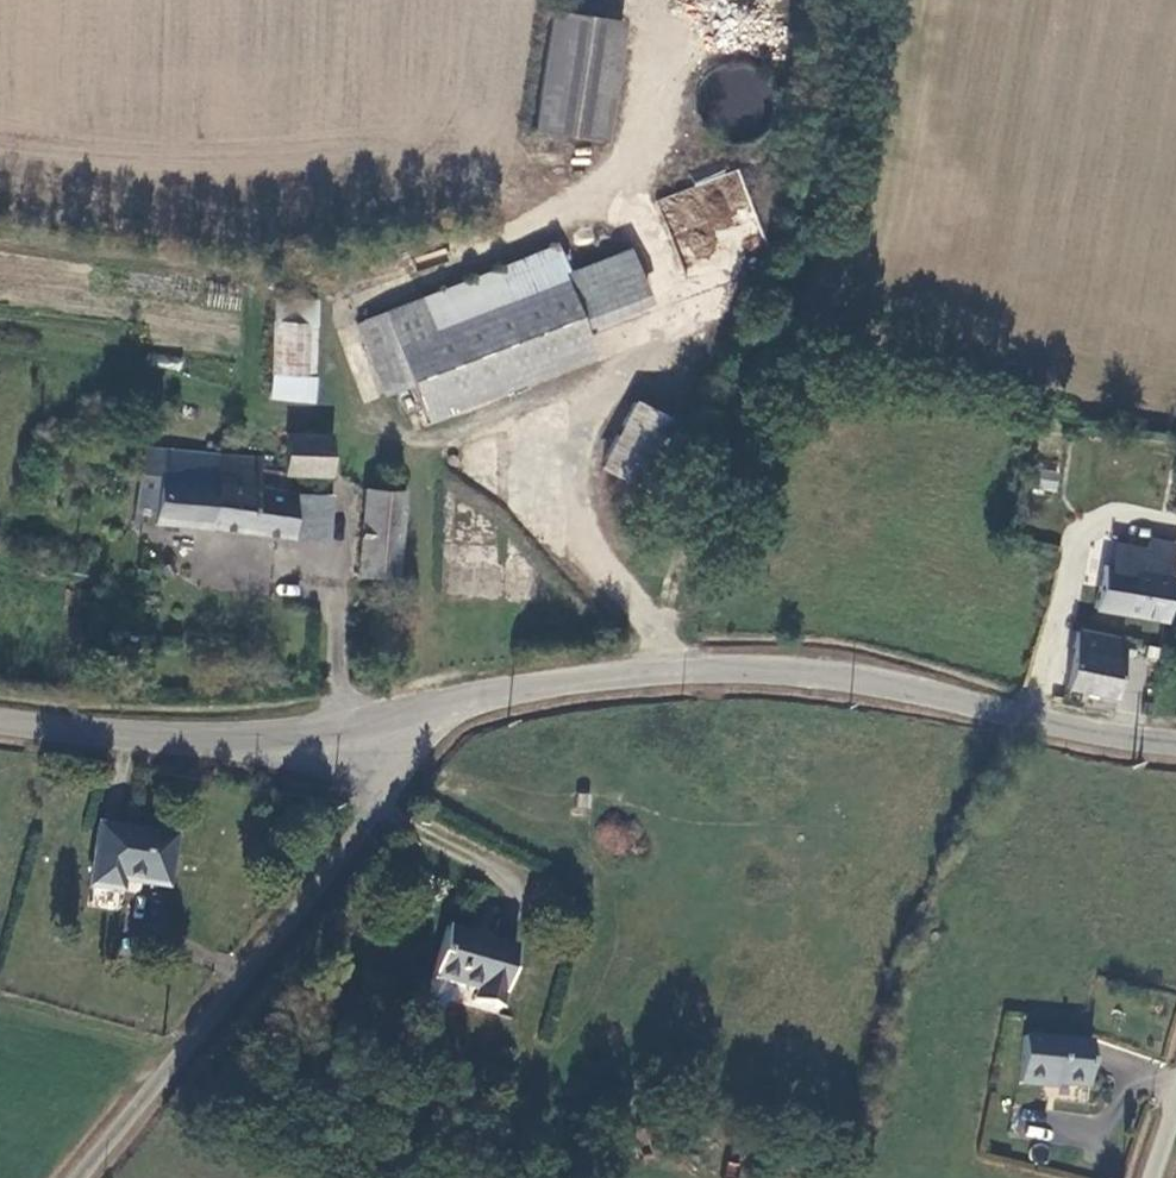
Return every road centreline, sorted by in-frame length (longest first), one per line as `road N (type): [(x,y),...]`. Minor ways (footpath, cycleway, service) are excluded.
road 1 (unclassified): [(405,713),(665,667),(797,670),(1175,745)]
road 2 (track): [(665,667),(653,621),(804,275),(811,200),(856,0)]
road 3 (unclassified): [(405,713),(373,811),(84,1177)]
road 4 (unclassified): [(0,723),(212,742),(302,736),(405,713)]

